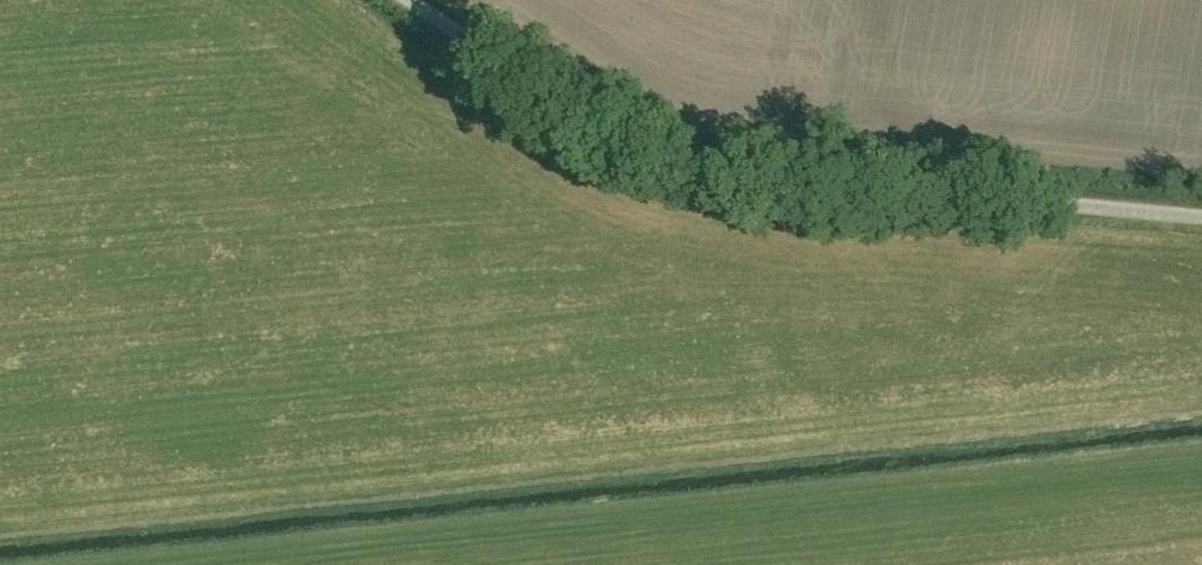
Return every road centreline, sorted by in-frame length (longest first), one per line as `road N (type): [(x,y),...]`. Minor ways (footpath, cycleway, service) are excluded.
road 1 (unclassified): [(1201,213),(689,167),(637,150),(414,0)]

